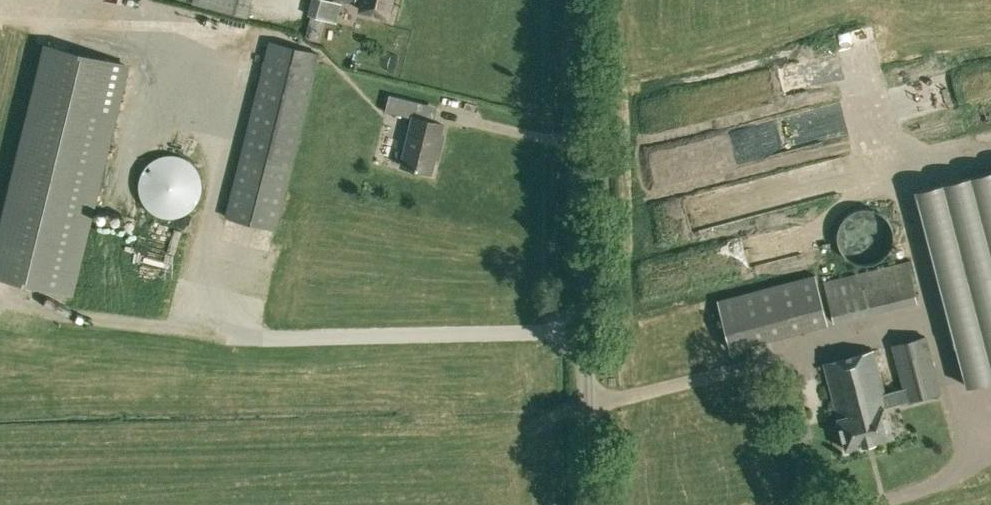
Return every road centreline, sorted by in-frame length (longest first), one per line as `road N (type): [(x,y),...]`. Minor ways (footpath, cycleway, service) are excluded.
road 1 (unclassified): [(588,504),(582,0)]

